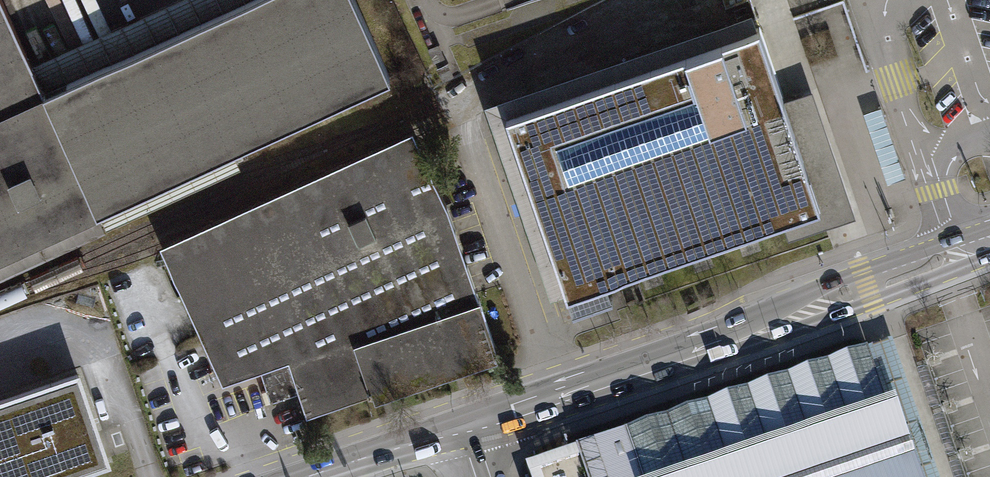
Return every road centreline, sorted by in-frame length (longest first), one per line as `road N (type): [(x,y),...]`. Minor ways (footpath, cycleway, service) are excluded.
road 1 (tertiary): [(989,225),(509,406),(460,433)]
road 2 (tertiary): [(460,433),(518,426),(989,259)]
road 3 (tertiary): [(307,476),(460,433)]

